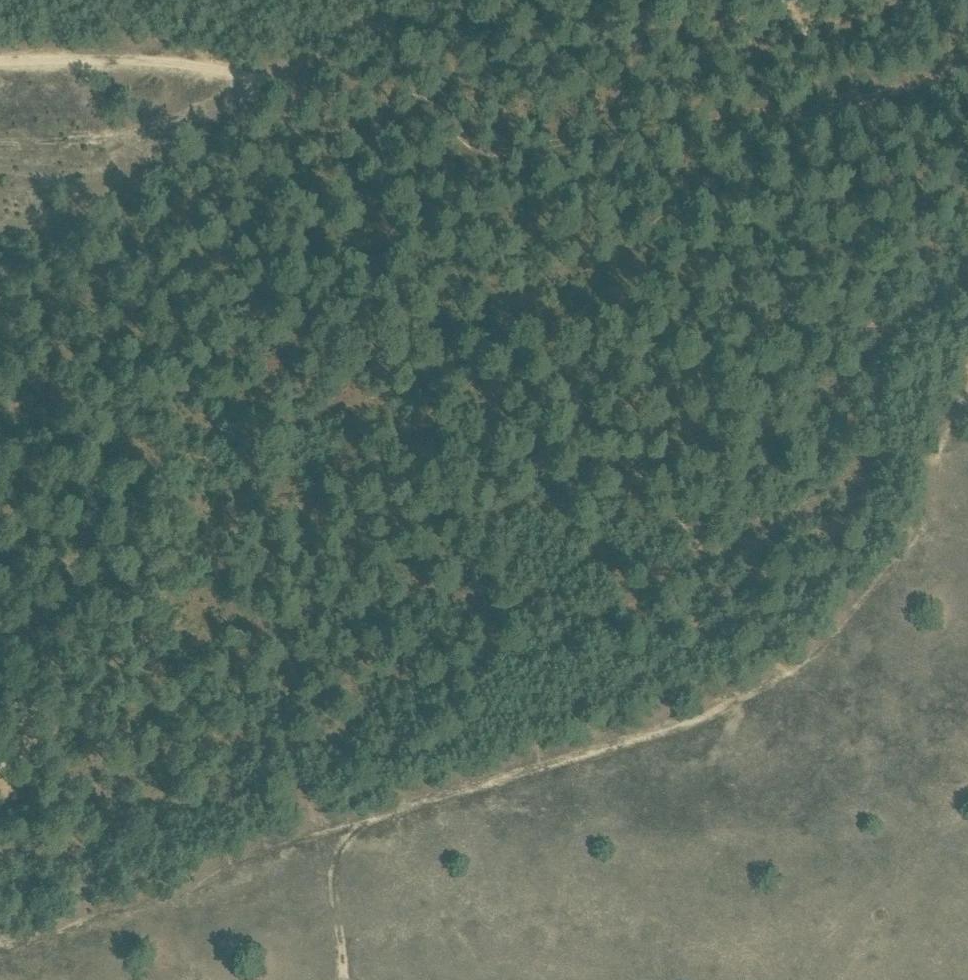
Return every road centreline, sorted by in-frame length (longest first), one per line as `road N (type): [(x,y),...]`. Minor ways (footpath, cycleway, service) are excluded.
road 1 (track): [(0,944),(79,923),(306,837),(655,734),(749,695),(809,655),(895,553),(967,375)]
road 2 (track): [(0,53),(166,59),(406,119),(507,163),(578,159),(717,132),(792,135),(848,103),(967,71)]
road 3 (track): [(347,979),(334,900),(337,860),(360,821)]

